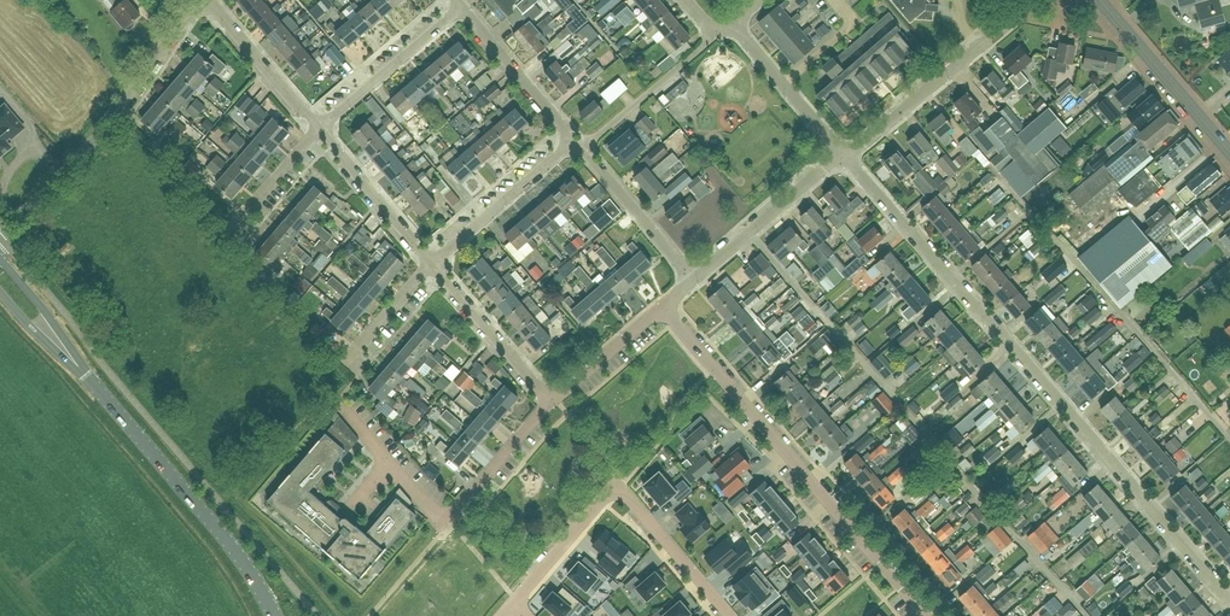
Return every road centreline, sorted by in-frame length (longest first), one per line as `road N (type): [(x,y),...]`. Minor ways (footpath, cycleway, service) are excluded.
road 1 (secondary): [(275,615),(233,548),(0,276)]
road 2 (residential): [(1224,589),(954,279)]
road 3 (residential): [(928,615),(663,309)]
road 4 (residential): [(1229,432),(1037,220),(1022,221),(954,279)]
road 5 (residential): [(729,615),(618,490),(516,603)]
road 6 (unclassified): [(0,237),(121,107),(195,0)]
road 7 (residential): [(1037,0),(844,157)]
road 8 (tertiary): [(1229,153),(1100,0)]
road 9 (residential): [(844,157),(696,281)]
road 10 (residential): [(434,263),(578,138)]
road 11 (unclassified): [(322,129),(466,6)]
road 12 (residential): [(552,403),(434,263)]
road 13 (residential): [(586,148),(717,30)]
road 14 (residential): [(322,129),(203,0)]
road 15 (residential): [(434,263),(322,129)]
road 16 (residential): [(578,138),(466,6)]
road 17 (residential): [(696,281),(586,148)]
road 18 (residential): [(844,157),(736,26)]
road 19 (residential): [(954,279),(844,157)]
road 20 (residential): [(443,524),(552,403)]
road 21 (residential): [(552,403),(663,309)]
road 22 (unclassified): [(241,218),(322,129)]

